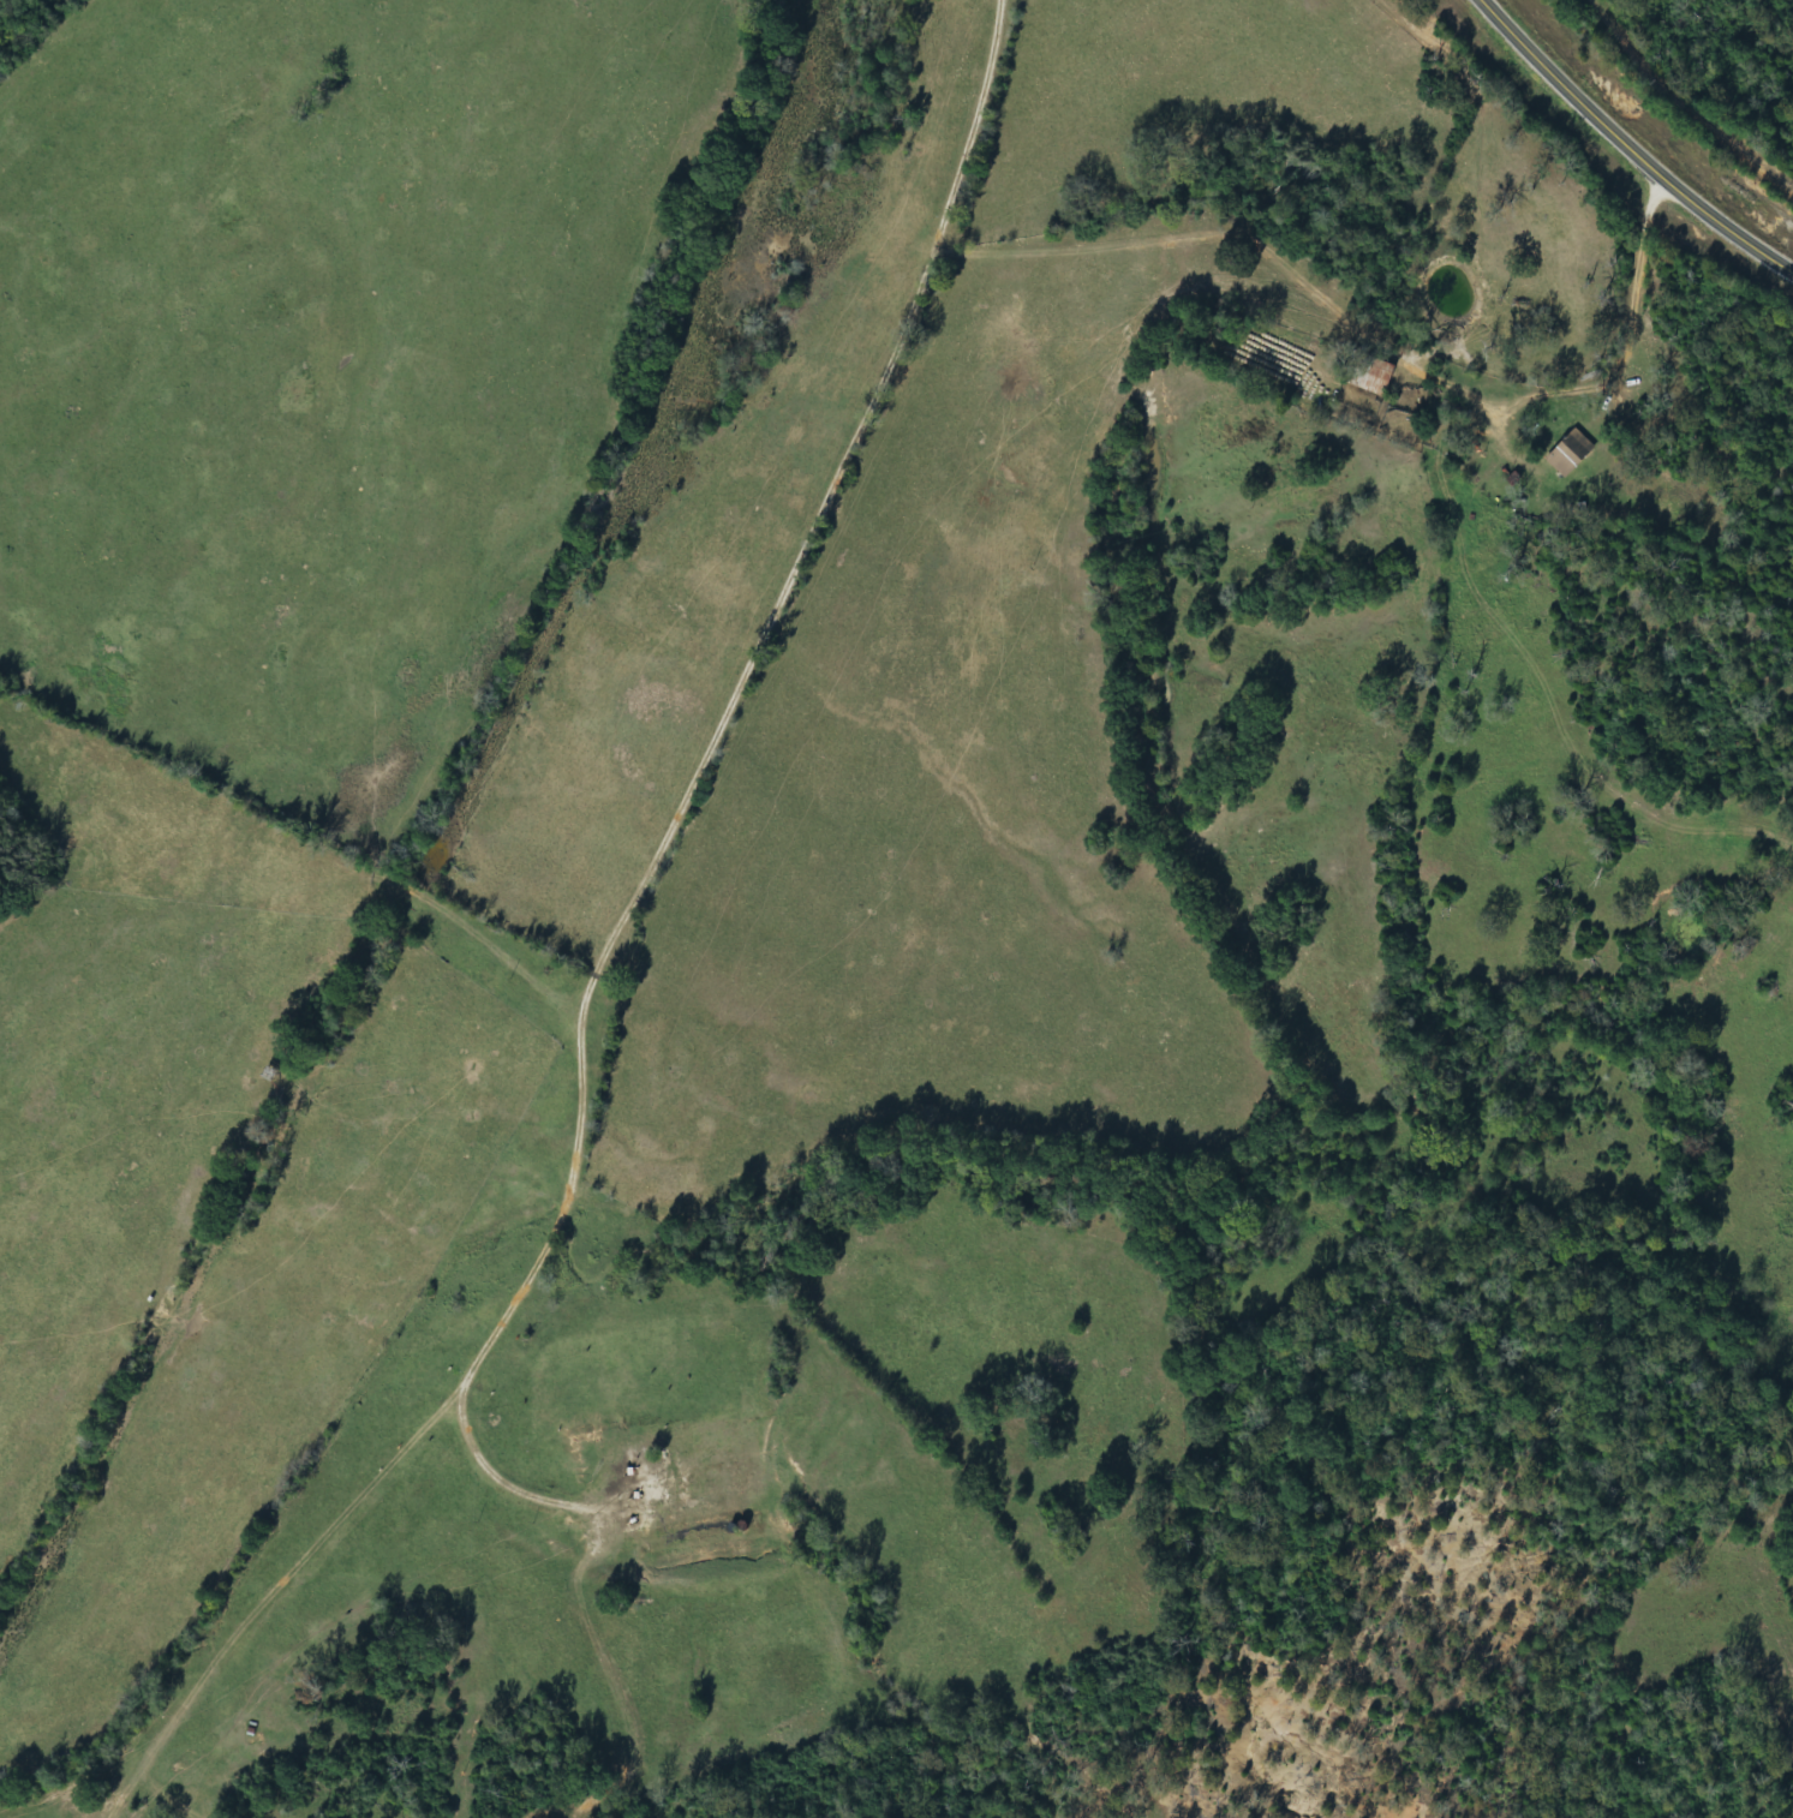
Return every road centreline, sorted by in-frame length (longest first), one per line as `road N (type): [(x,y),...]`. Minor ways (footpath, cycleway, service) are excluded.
road 1 (secondary): [(1792,276),(1669,185),(1481,0)]

